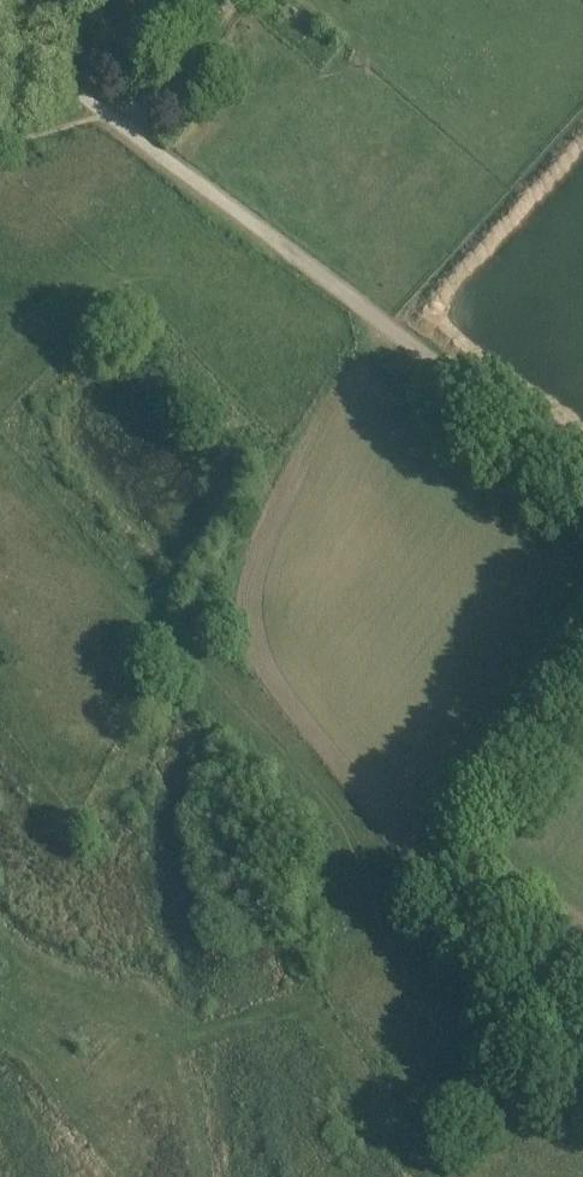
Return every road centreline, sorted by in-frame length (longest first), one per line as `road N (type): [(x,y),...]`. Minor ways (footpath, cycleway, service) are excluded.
road 1 (track): [(582,492),(106,115)]
road 2 (track): [(106,115),(0,11)]

